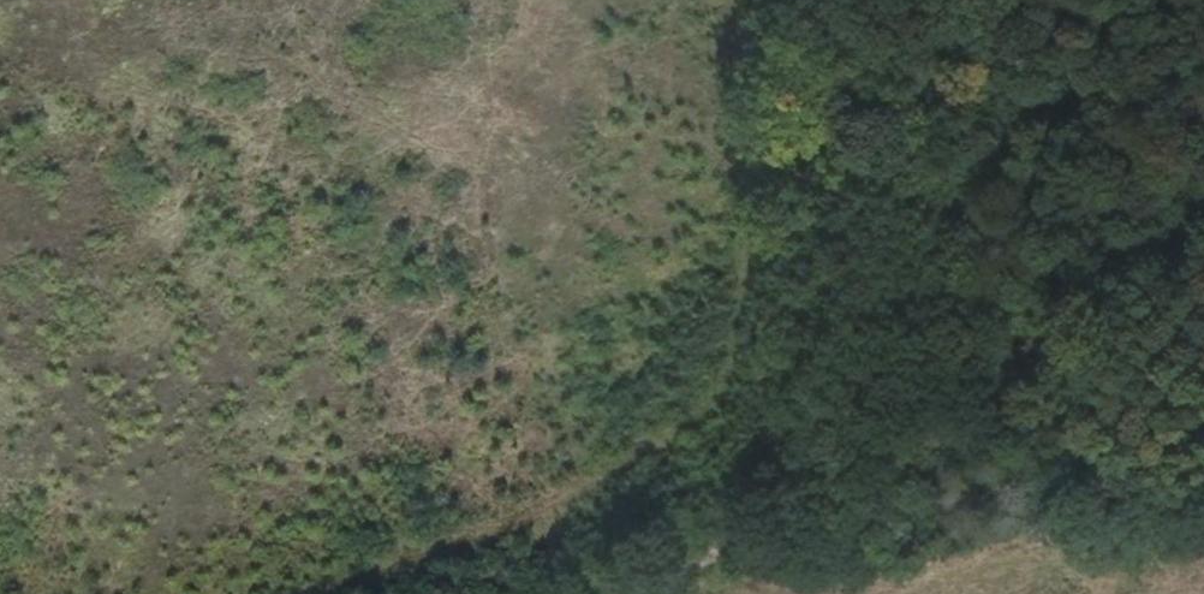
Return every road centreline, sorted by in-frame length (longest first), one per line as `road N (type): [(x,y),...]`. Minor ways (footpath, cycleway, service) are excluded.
road 1 (track): [(1203,216),(937,435),(644,593)]

